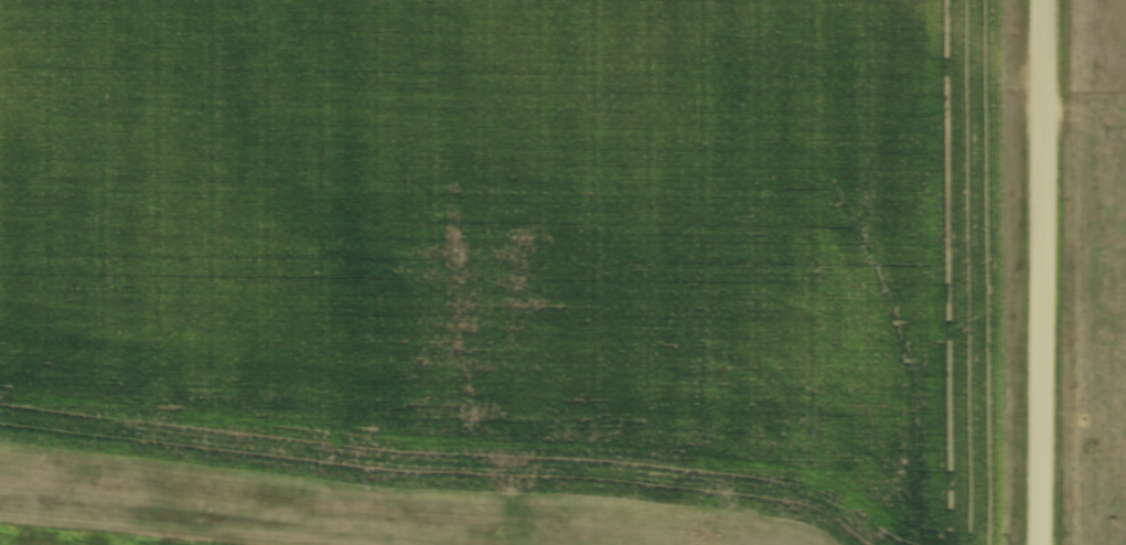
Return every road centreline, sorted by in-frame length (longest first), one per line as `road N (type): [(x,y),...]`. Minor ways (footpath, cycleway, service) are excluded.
road 1 (residential): [(1039,544),(1044,0)]

